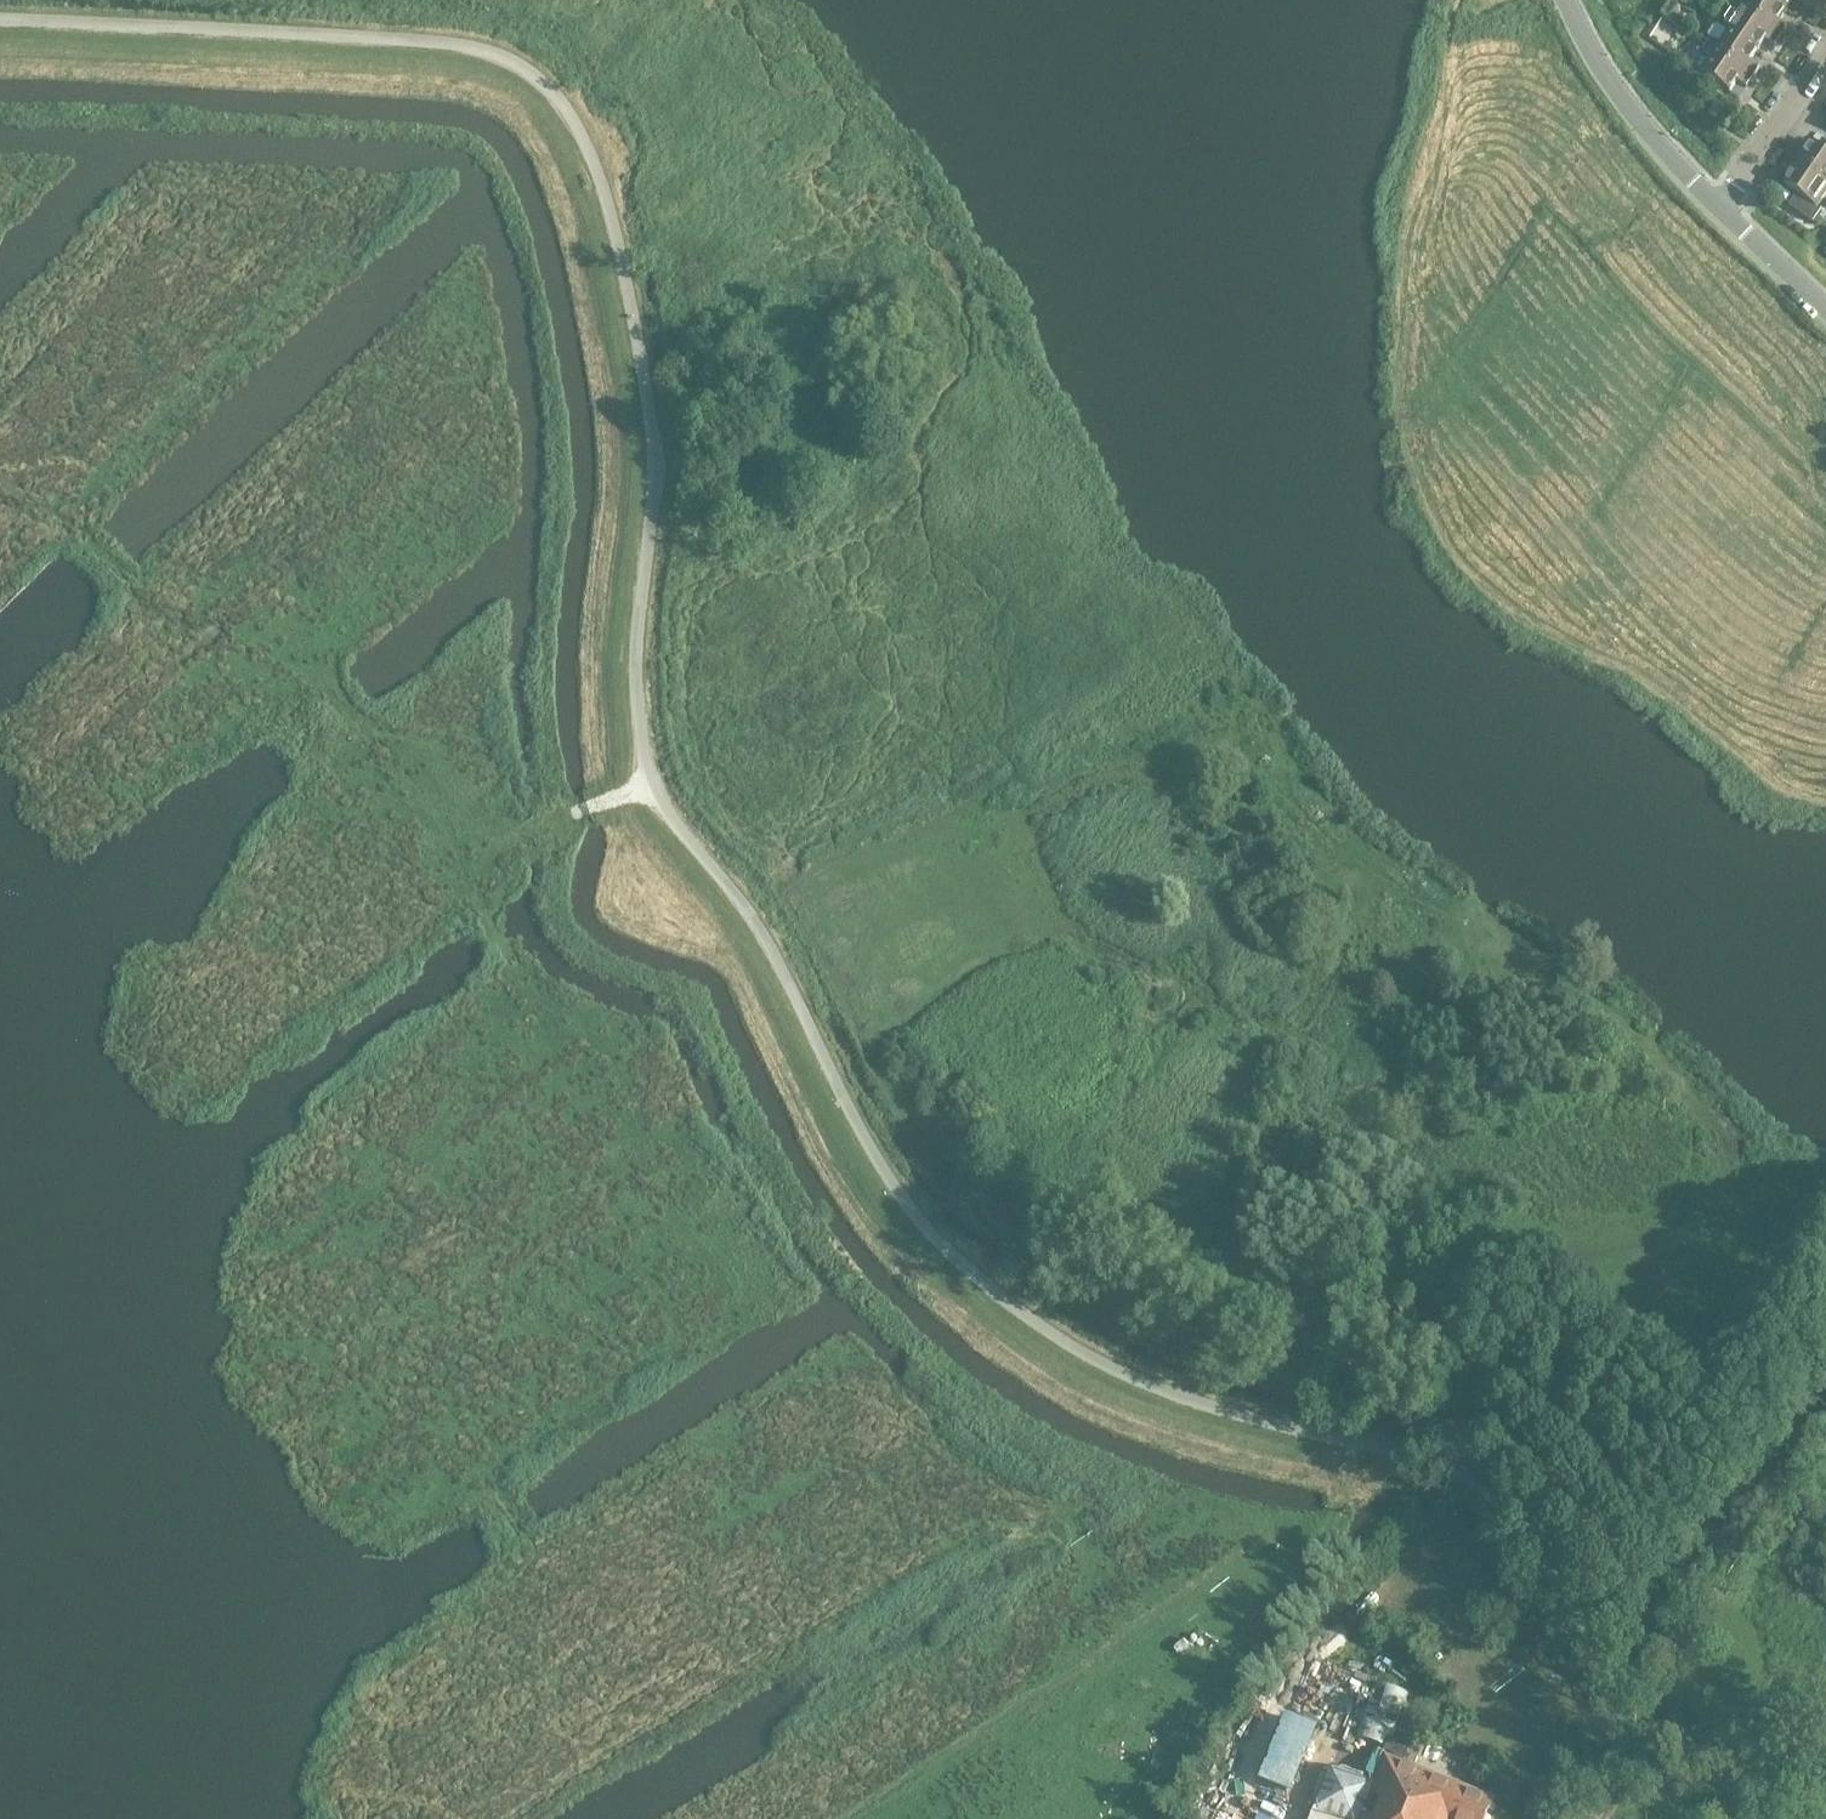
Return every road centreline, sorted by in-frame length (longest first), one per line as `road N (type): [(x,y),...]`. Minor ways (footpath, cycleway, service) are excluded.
road 1 (unclassified): [(1593,1818),(1618,1739),(1599,1644),(1556,1579),(1475,1481),(1439,1464),(1197,1403),(1099,1362),(1025,1315),(933,1238),(876,1160),(776,954),(654,792),(636,730),(636,630),(655,432),(590,143),(544,84),(499,58),(450,44),(0,19)]
road 2 (tertiary): [(1722,202),(1606,75),(1570,0)]
road 3 (residential): [(1722,202),(1825,50)]
road 4 (tertiary): [(1825,303),(1722,202)]
road 5 (track): [(528,835),(654,792)]

